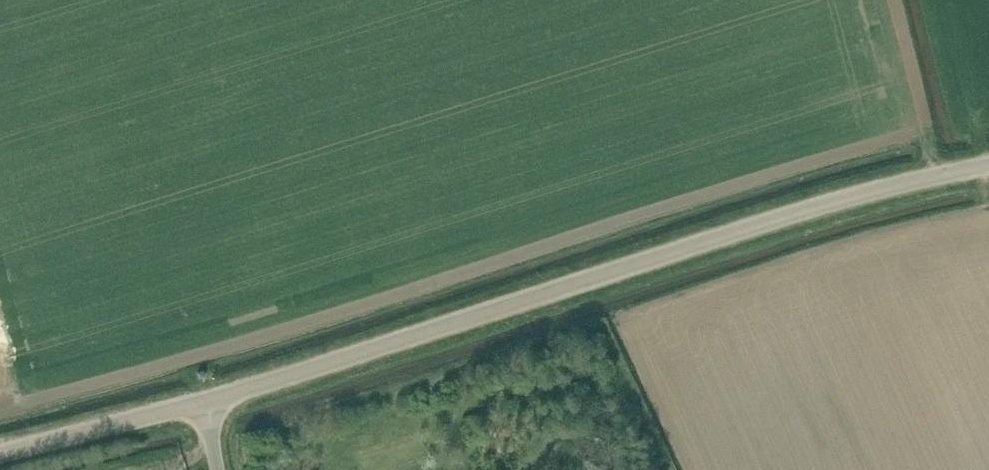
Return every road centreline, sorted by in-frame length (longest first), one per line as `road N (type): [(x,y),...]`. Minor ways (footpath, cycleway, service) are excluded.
road 1 (unclassified): [(0,453),(221,395),(853,195),(988,163)]

